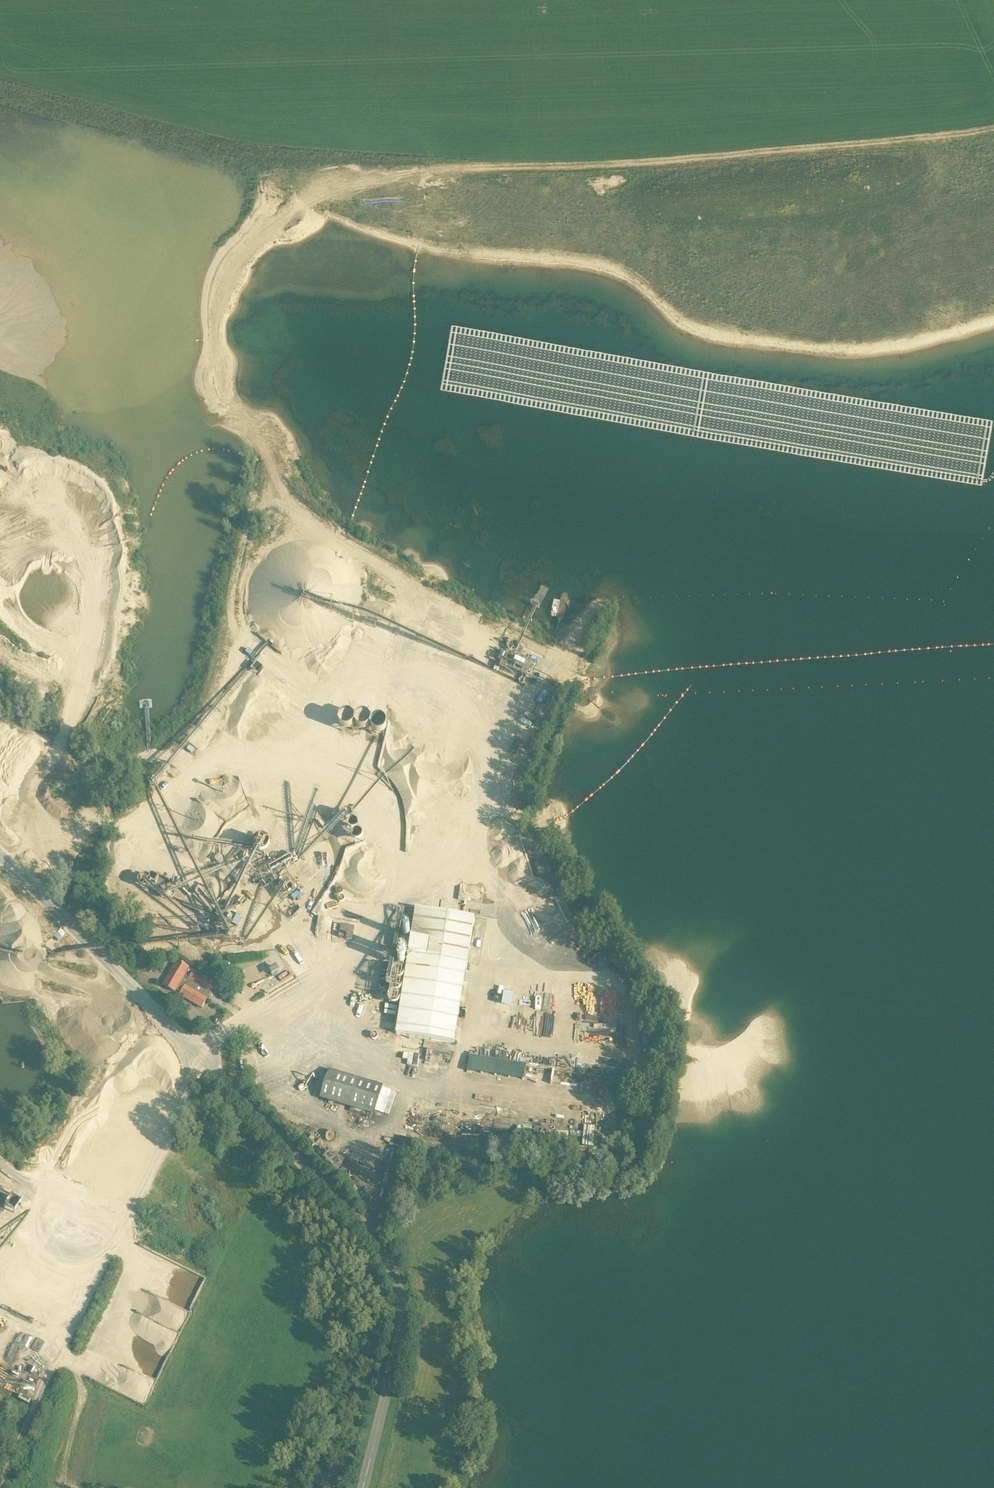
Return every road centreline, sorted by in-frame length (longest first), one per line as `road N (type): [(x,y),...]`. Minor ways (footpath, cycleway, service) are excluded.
road 1 (unclassified): [(0,850),(380,1242),(396,1271),(399,1337),(363,1487)]

